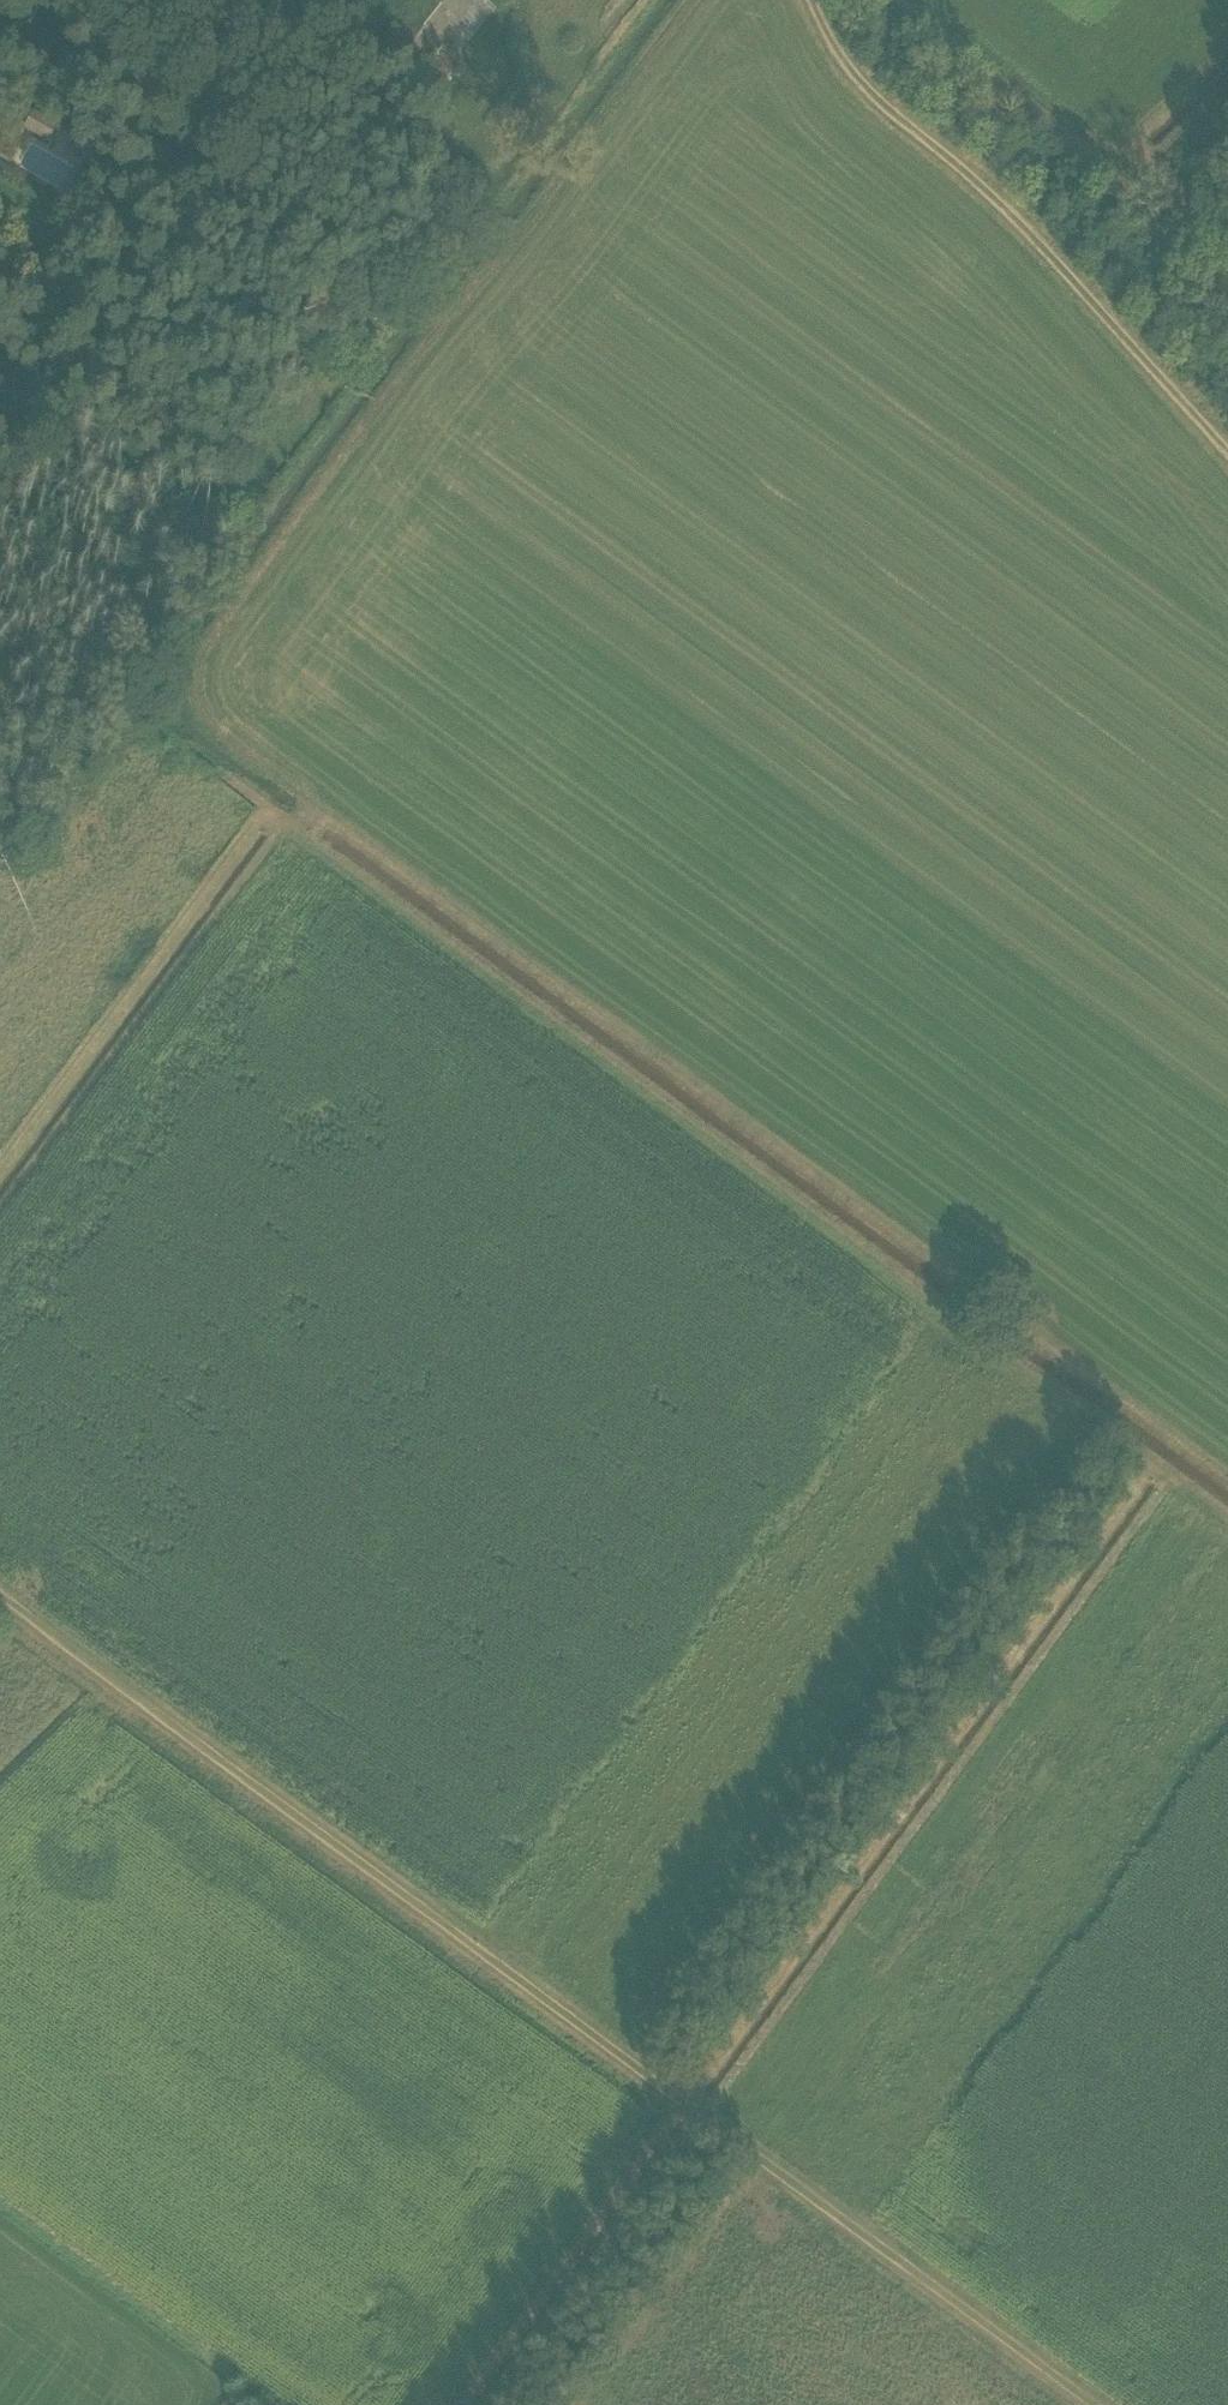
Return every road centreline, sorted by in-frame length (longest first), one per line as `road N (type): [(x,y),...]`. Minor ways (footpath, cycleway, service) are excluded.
road 1 (track): [(0,1608),(1101,2404)]
road 2 (track): [(1227,452),(981,178),(880,99),(837,50),(816,0)]
road 3 (track): [(281,136),(0,506)]

